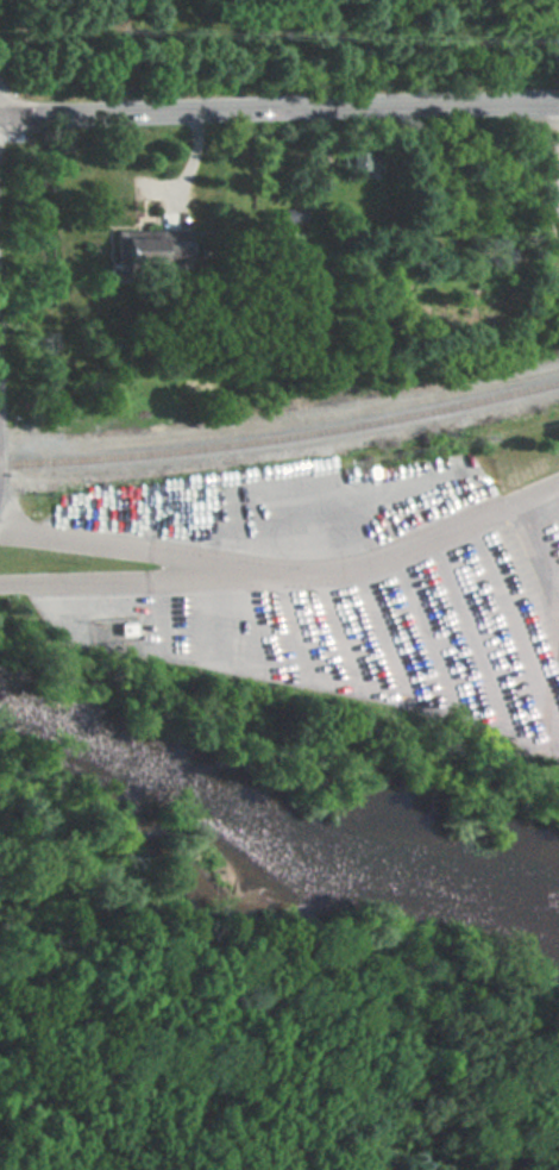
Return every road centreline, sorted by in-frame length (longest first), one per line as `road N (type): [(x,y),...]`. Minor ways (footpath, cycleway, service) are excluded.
road 1 (tertiary): [(558,100),(0,116)]
road 2 (residential): [(102,1169),(0,1067)]

